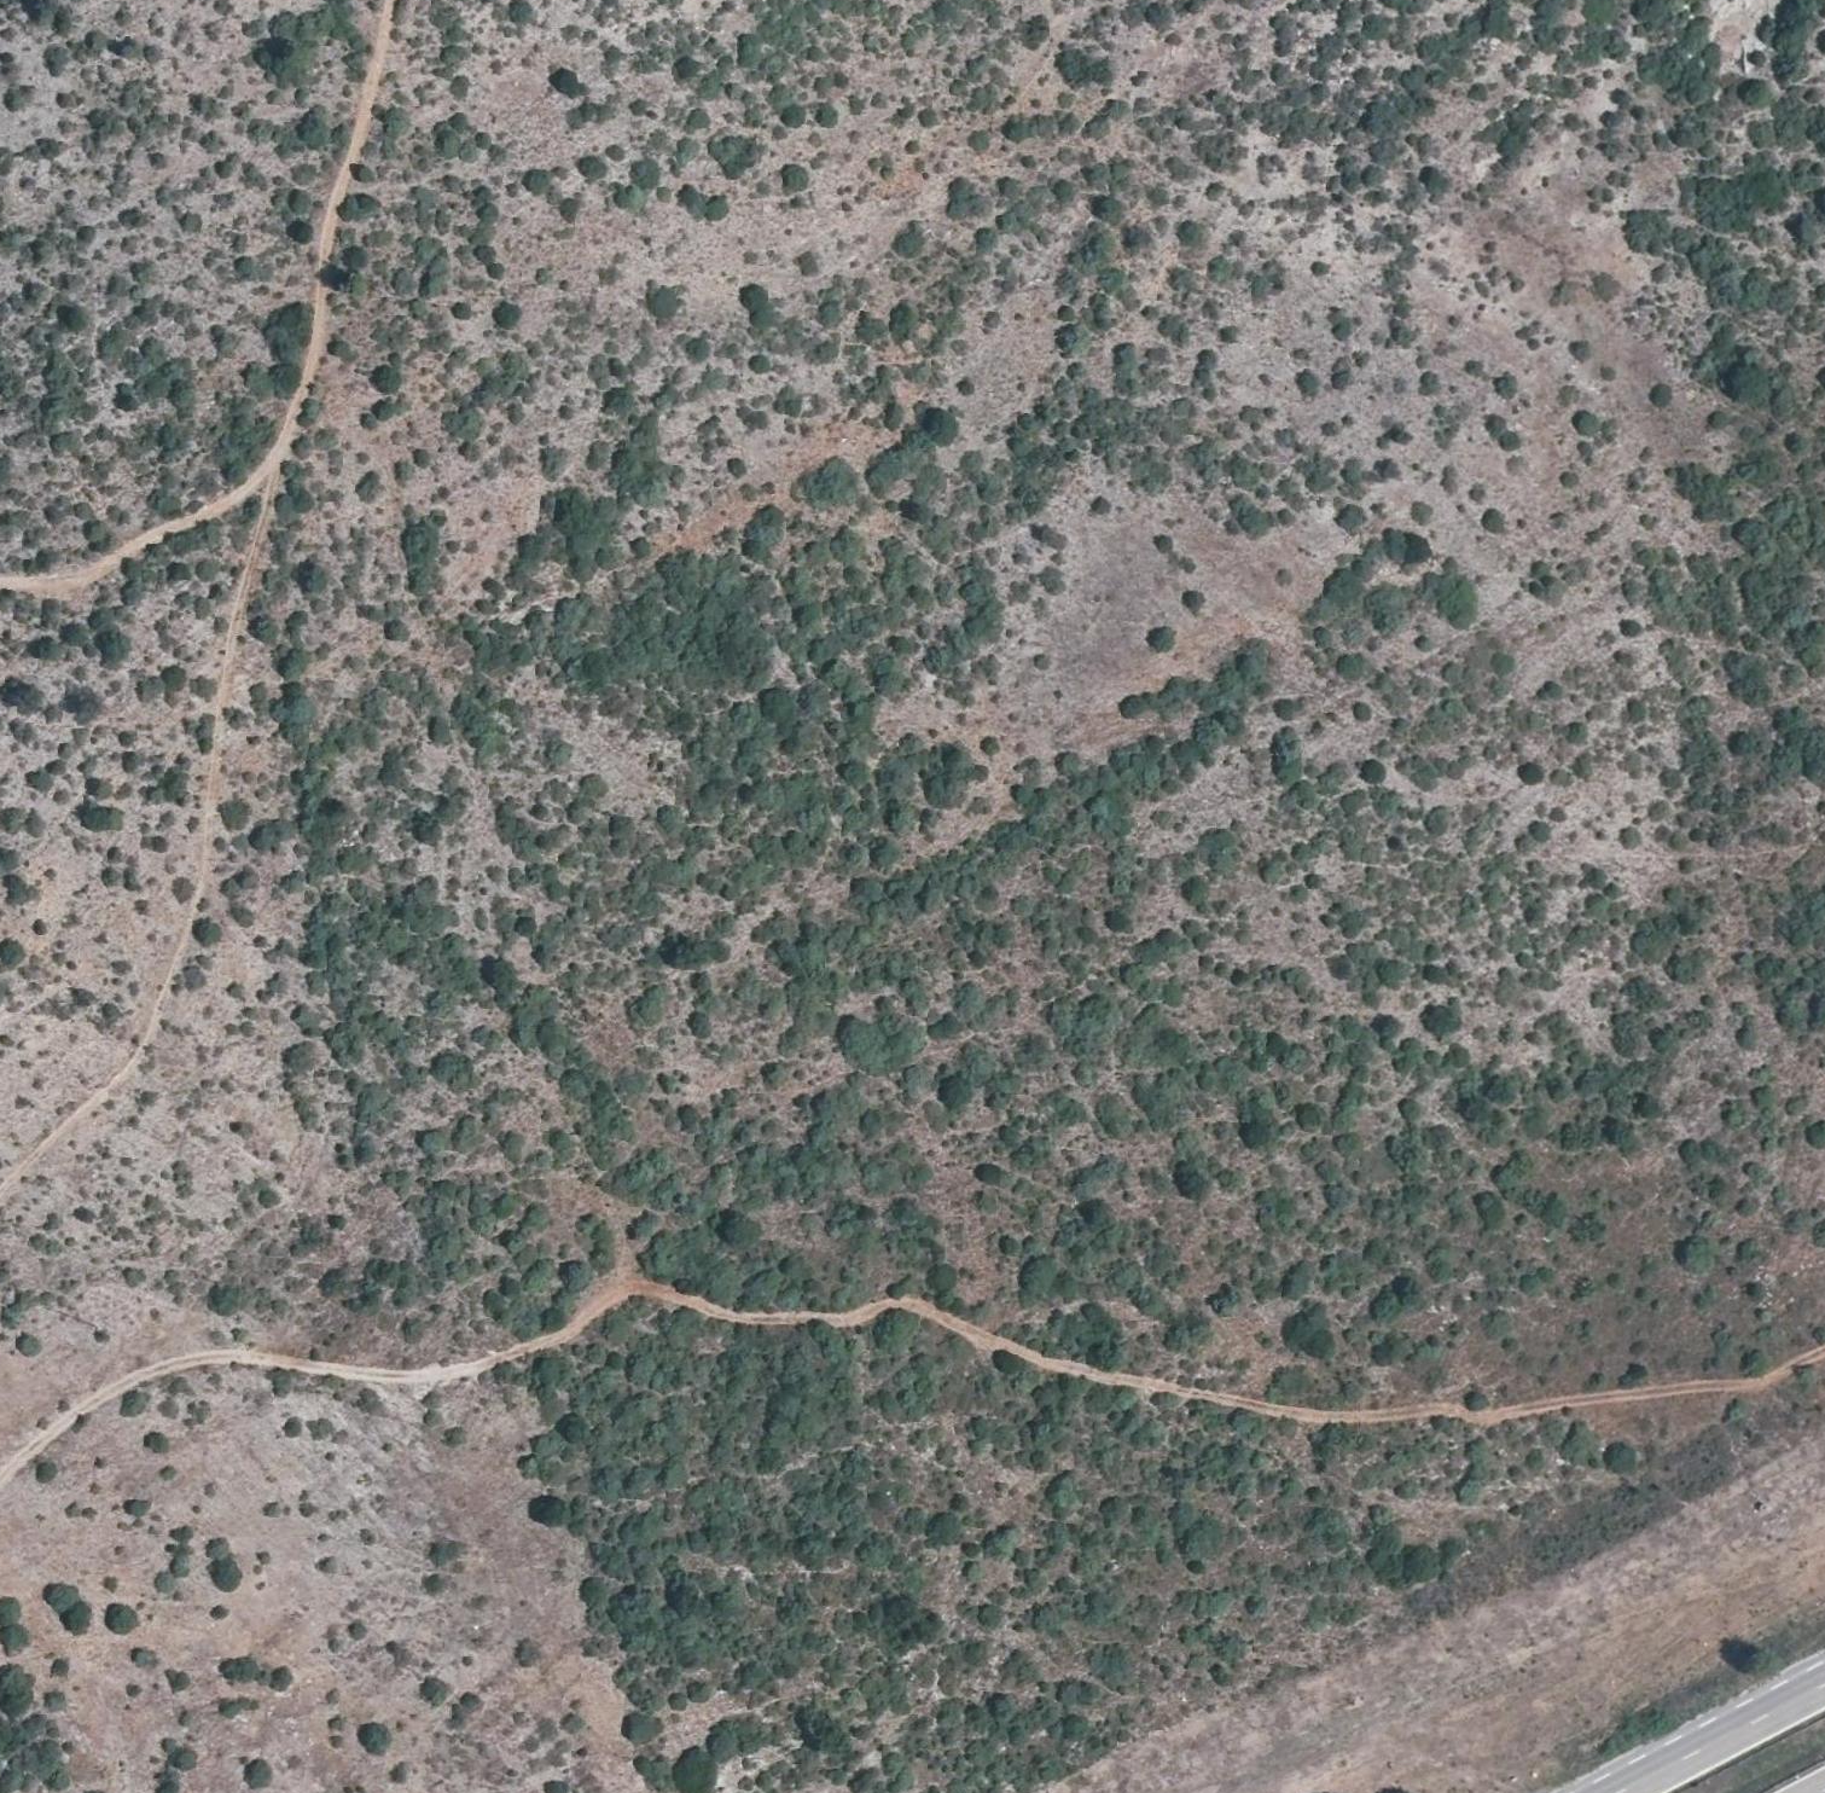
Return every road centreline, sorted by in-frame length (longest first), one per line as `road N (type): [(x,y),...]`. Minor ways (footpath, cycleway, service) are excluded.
road 1 (track): [(396,0),(322,274),(306,407),(258,484),(175,527),(33,579),(0,580)]
road 2 (primary): [(1824,1678),(1608,1792)]

